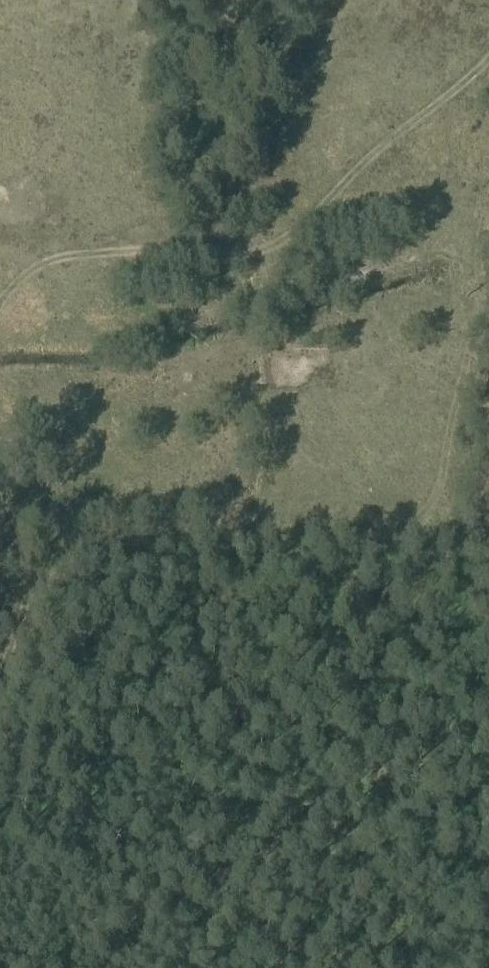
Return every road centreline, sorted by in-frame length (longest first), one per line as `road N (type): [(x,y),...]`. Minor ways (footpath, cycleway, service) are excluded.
road 1 (track): [(488,194),(438,486),(418,519),(45,580)]
road 2 (track): [(0,309),(24,280),(74,258),(253,257),(298,234),(384,148),(488,67)]

